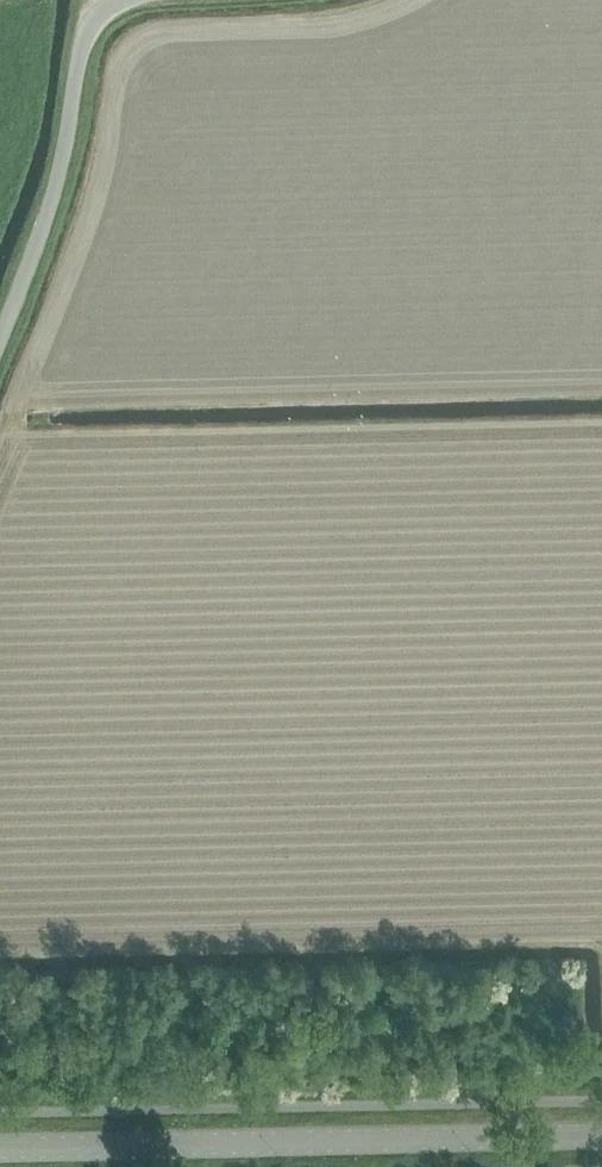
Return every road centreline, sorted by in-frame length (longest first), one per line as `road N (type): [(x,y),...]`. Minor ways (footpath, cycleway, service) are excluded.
road 1 (tertiary): [(0,1151),(601,1137)]
road 2 (unclassified): [(0,344),(59,179),(83,50),(98,21),(129,0)]

